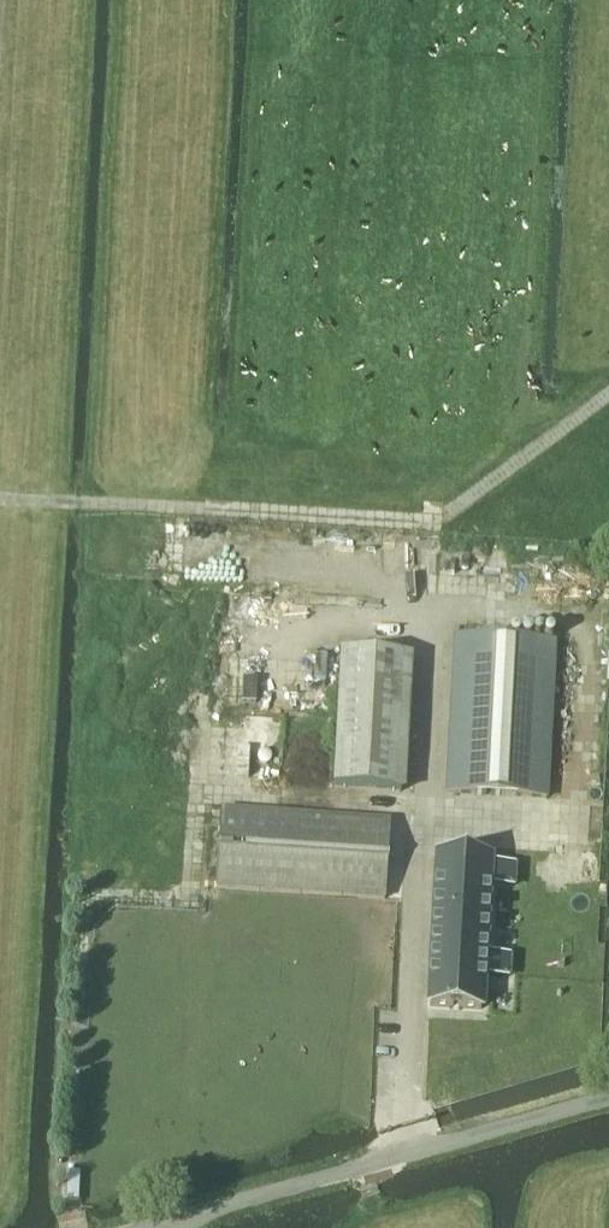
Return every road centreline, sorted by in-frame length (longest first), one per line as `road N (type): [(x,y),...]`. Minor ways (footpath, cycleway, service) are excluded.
road 1 (unclassified): [(137,1227),(386,1149),(608,1094)]
road 2 (track): [(0,493),(383,514)]
road 3 (track): [(383,514),(431,517),(608,390)]

